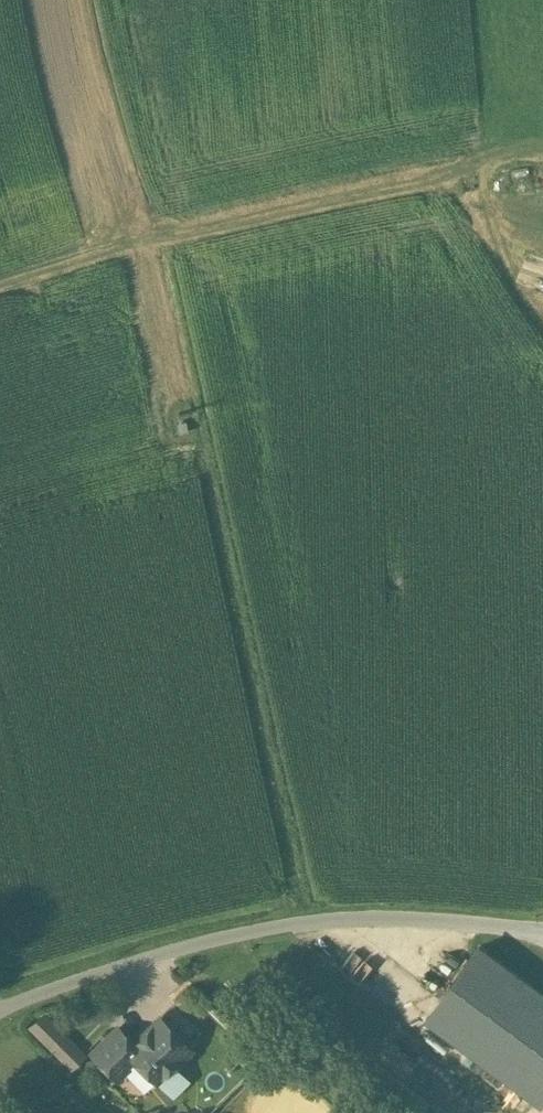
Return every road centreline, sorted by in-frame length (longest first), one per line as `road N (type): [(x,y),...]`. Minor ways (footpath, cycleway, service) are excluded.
road 1 (unclassified): [(542,925),(397,912),(317,916),(130,956),(0,1012)]
road 2 (track): [(0,288),(156,239),(393,185),(483,176),(542,180)]

